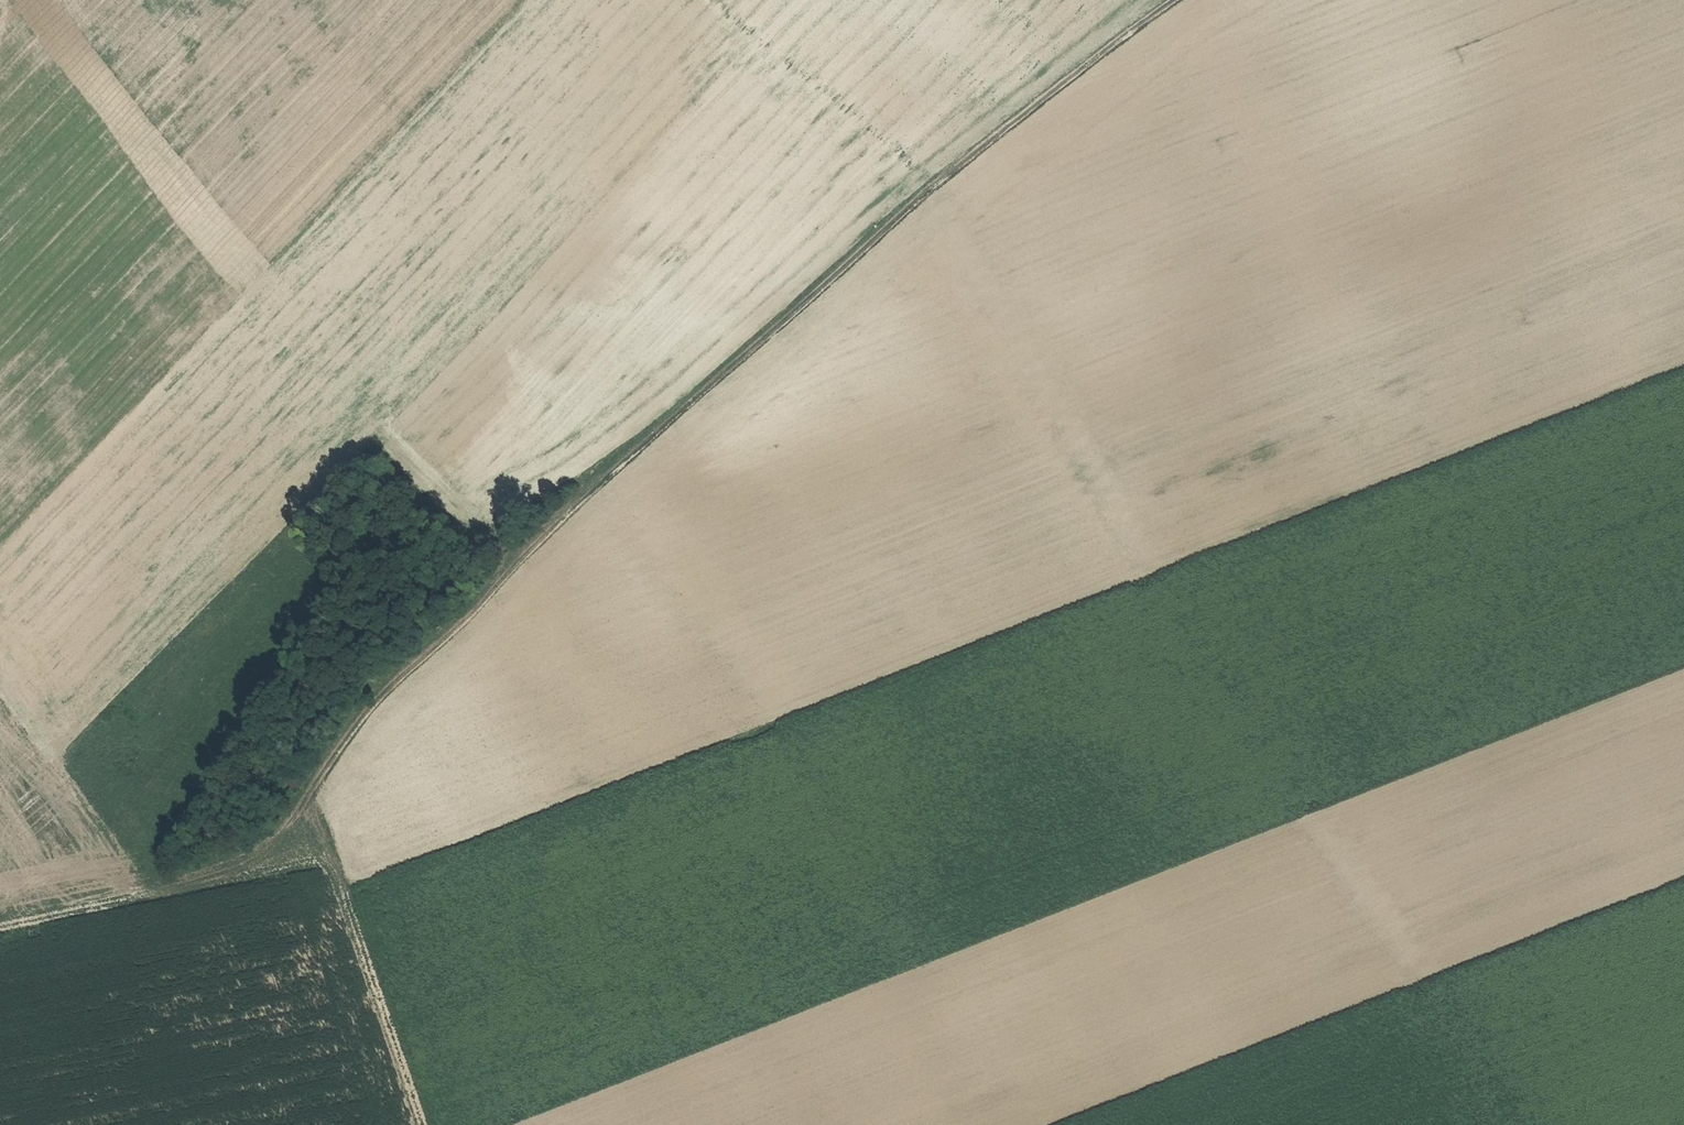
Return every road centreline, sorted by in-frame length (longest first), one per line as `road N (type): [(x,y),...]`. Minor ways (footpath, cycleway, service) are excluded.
road 1 (track): [(0,676),(134,873),(159,884),(187,880),(248,857),(300,810),(389,688),(581,501),(919,202),(1176,0)]
road 2 (track): [(422,1124),(310,796)]

